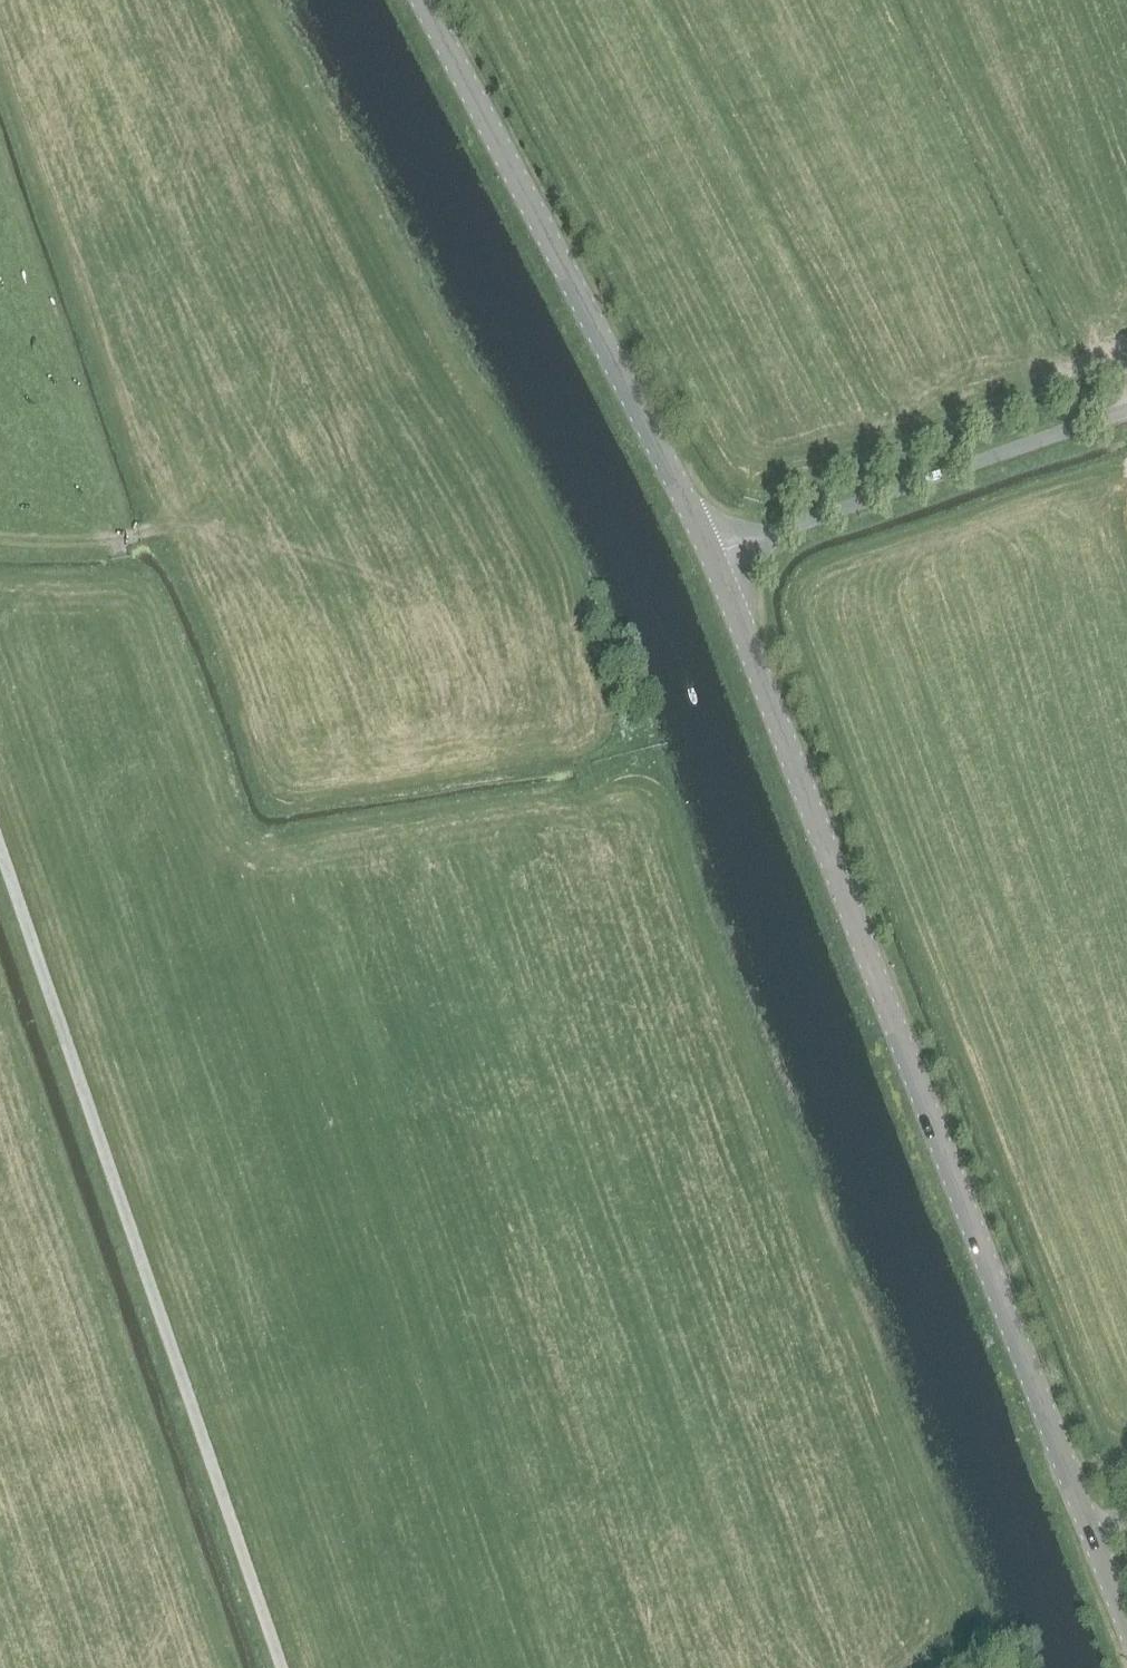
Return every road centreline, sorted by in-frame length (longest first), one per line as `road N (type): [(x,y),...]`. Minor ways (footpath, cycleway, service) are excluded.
road 1 (secondary): [(1126,1621),(714,564)]
road 2 (secondary): [(714,564),(665,440),(427,0)]
road 3 (unclassified): [(714,564),(1126,405)]

